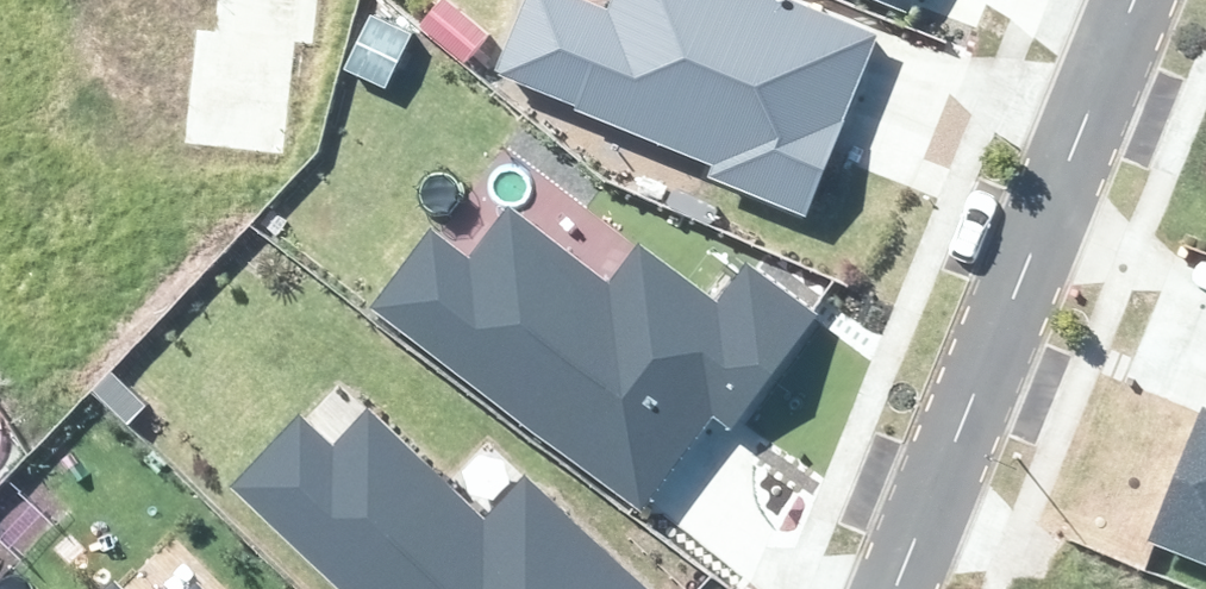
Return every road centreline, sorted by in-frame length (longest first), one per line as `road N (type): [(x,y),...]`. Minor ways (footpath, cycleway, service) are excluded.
road 1 (residential): [(896,588),(1136,0)]

